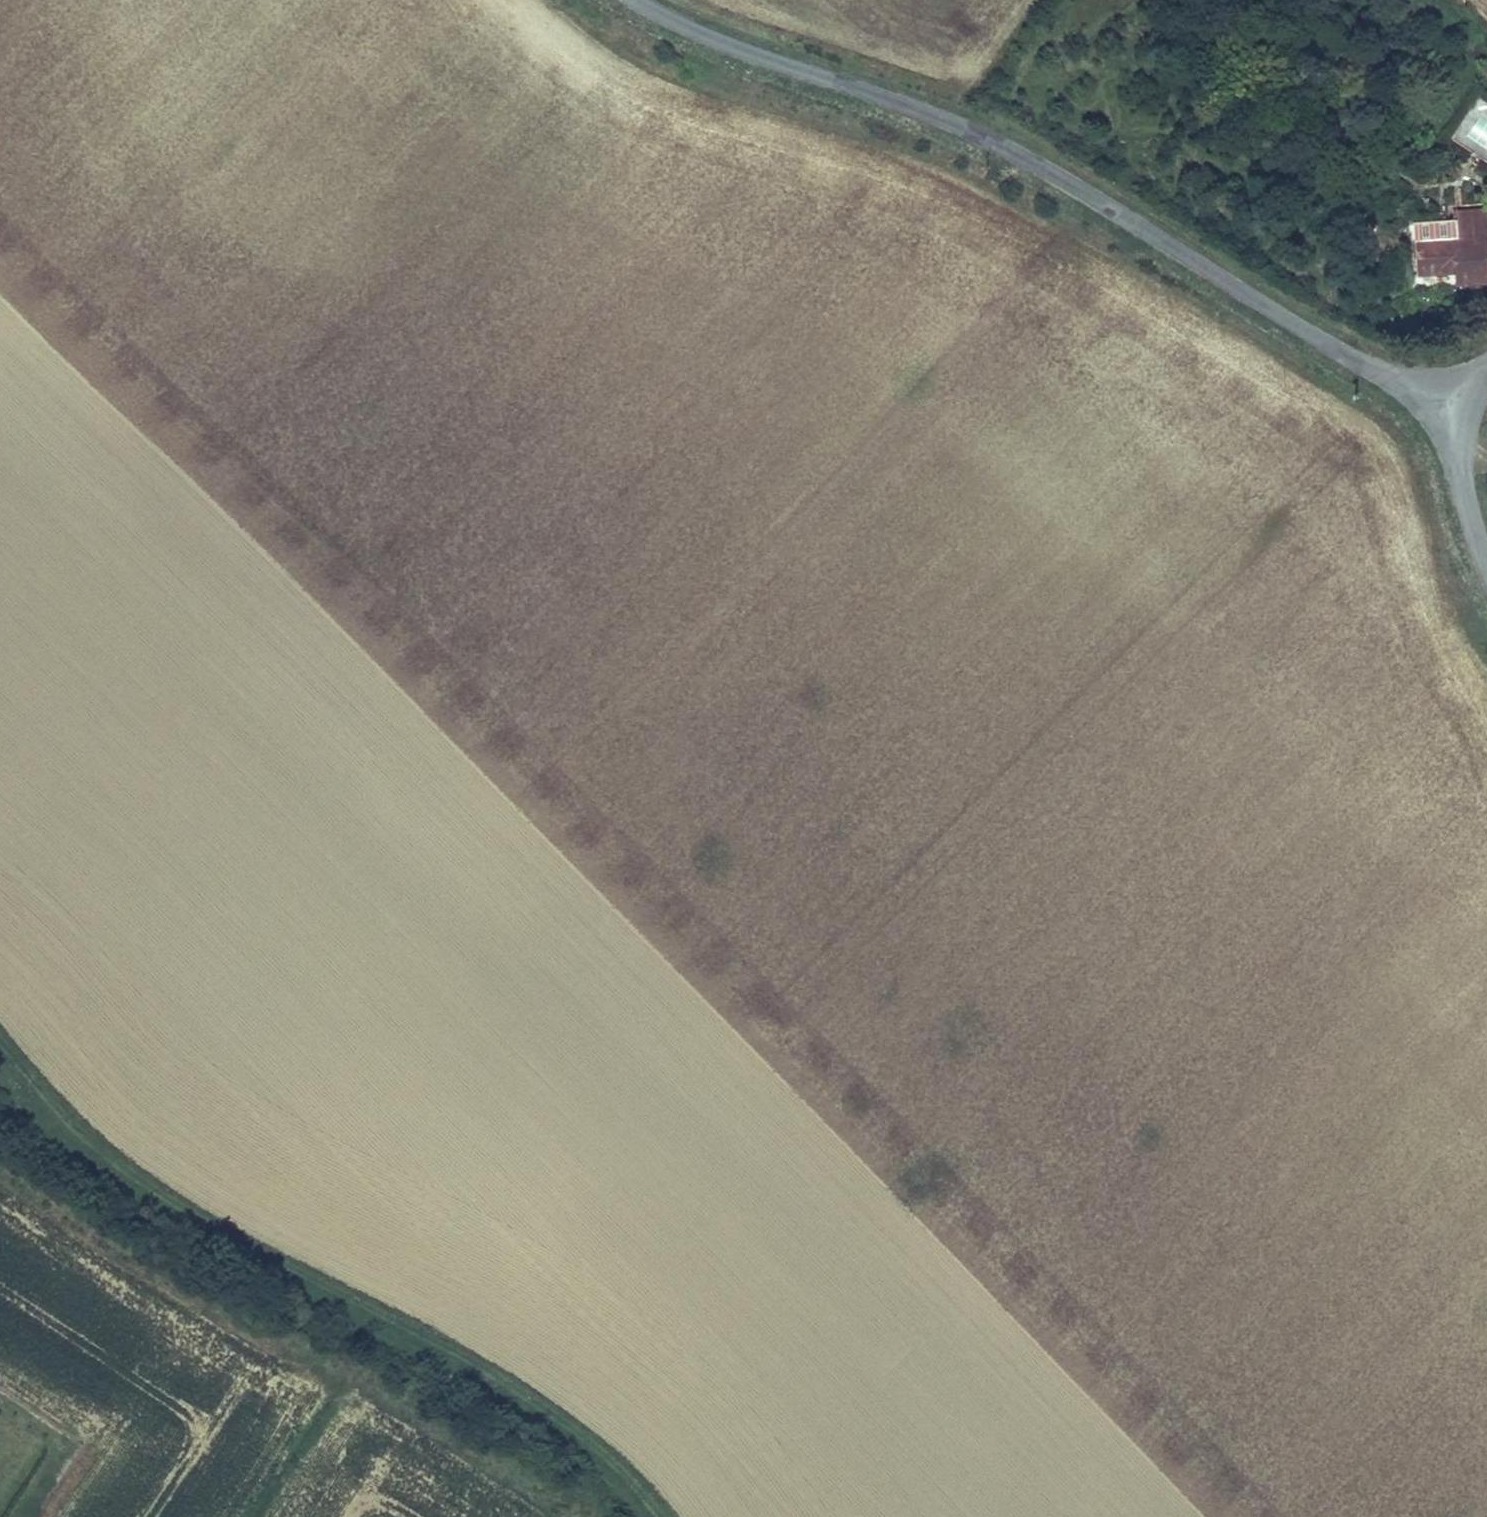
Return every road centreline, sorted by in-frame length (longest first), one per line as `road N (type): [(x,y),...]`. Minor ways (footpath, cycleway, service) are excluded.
road 1 (unclassified): [(1455,407),(1361,363),(1029,158),(638,0)]
road 2 (unclassified): [(1486,559),(1457,460),(1455,407)]

